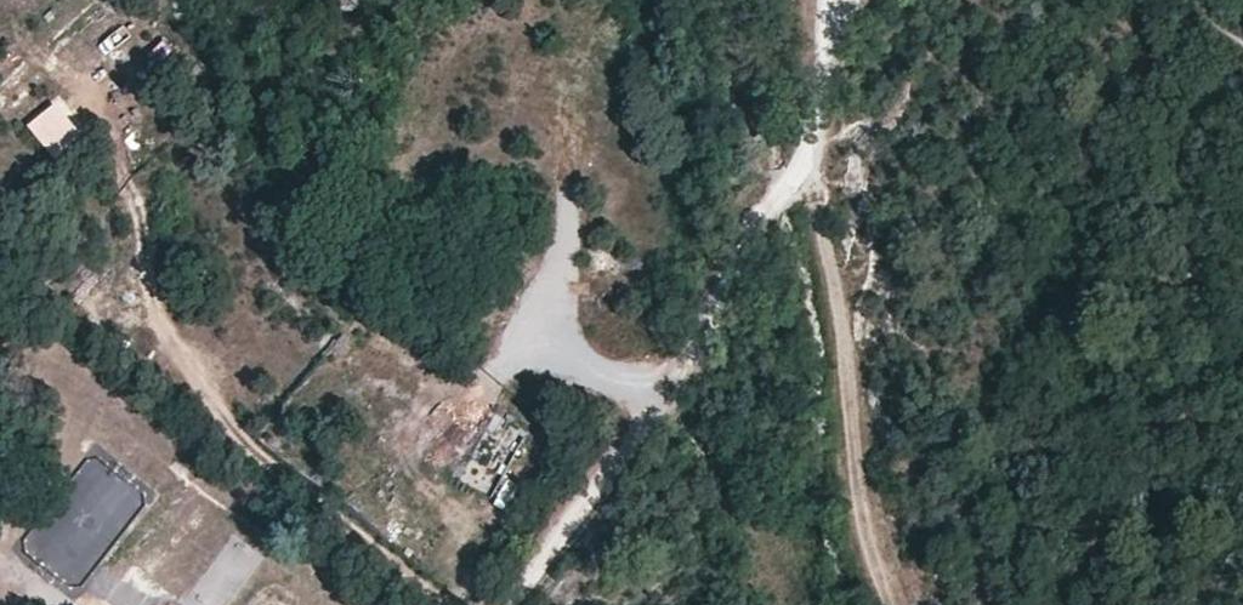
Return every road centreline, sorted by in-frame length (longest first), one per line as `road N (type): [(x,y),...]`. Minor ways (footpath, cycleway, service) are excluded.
road 1 (track): [(829,0),(828,73),(813,144),(512,604)]
road 2 (track): [(891,604),(861,502),(837,309),(812,200),(792,177)]

